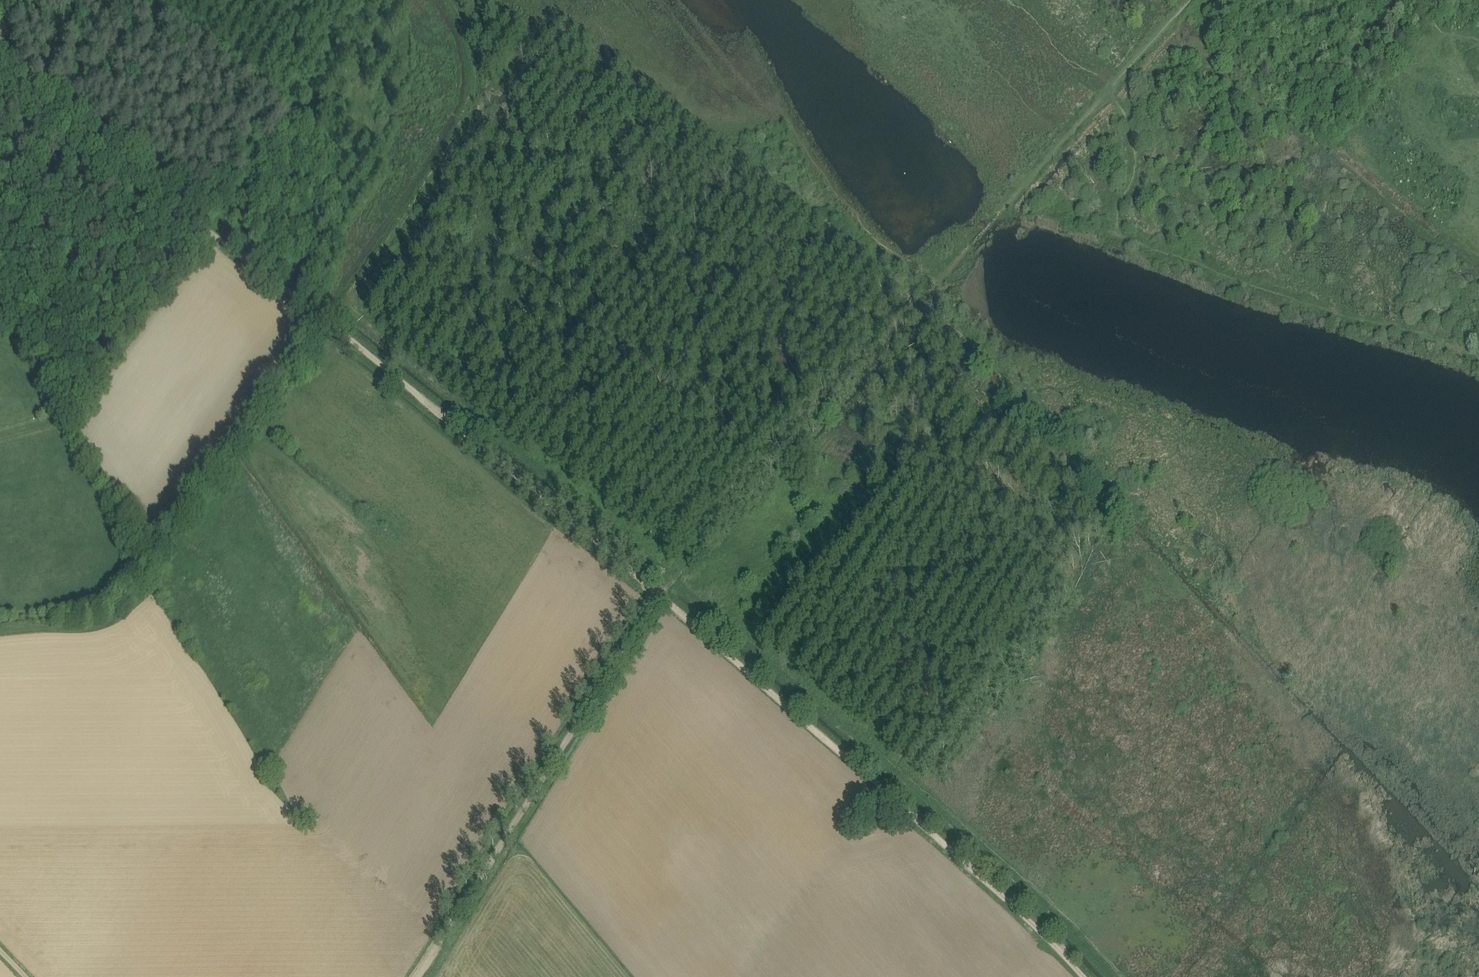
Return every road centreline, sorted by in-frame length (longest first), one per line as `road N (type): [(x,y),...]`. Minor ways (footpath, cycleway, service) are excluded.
road 1 (track): [(666,598),(328,325),(0,78)]
road 2 (track): [(683,578),(1106,92)]
road 3 (track): [(1081,976),(1029,920),(666,598)]
road 4 (track): [(421,976),(666,598)]

